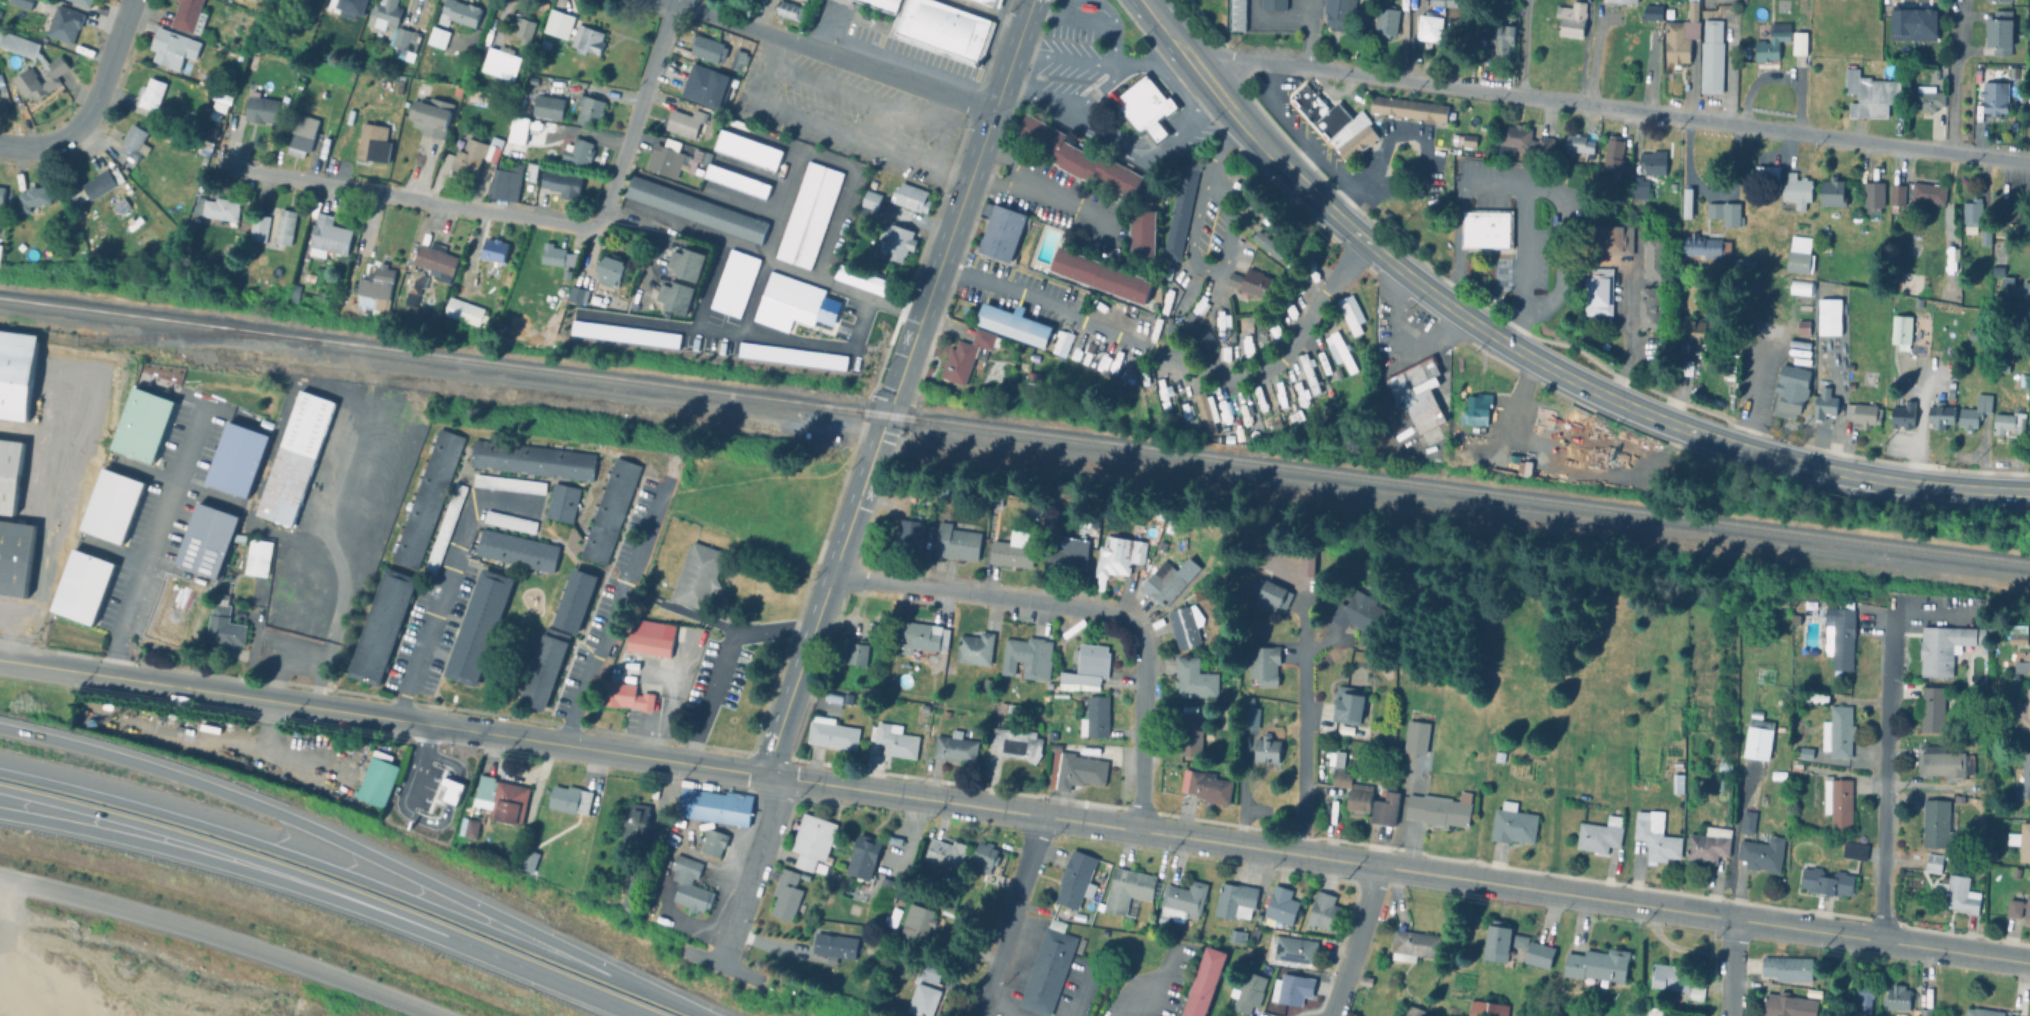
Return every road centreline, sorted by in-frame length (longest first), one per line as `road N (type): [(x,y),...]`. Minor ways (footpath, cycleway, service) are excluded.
road 1 (tertiary): [(1304,857),(0,658)]
road 2 (residential): [(2029,163),(1211,63)]
road 3 (motorway): [(681,1005),(622,969),(320,827),(138,760),(0,726)]
road 4 (motorway): [(681,1005),(307,858),(0,771)]
road 5 (motorway): [(0,785),(303,871),(664,1015)]
road 6 (tertiary): [(2029,964),(1378,868)]
road 7 (secondary): [(1481,327),(1562,377),(1732,445),(1876,479),(2029,493)]
road 8 (residential): [(939,262),(1239,380),(1282,360),(1367,241)]
road 9 (motorway): [(0,811),(184,851),(451,940),(489,944)]
road 10 (tertiary): [(0,874),(242,940),(446,1015)]
road 11 (tertiary): [(886,415),(1031,0)]
road 12 (residential): [(595,233),(222,162)]
road 13 (tertiary): [(771,775),(770,752),(886,415)]
road 14 (residential): [(676,2),(992,113)]
road 15 (residential): [(831,575),(1100,611),(1143,633)]
road 16 (residential): [(1882,942),(1891,624)]
road 17 (residential): [(396,718),(473,498),(529,505)]
road 18 (residential): [(676,2),(595,233)]
road 19 (secondary): [(1130,0),(1255,154),(1289,173)]
road 20 (residential): [(130,0),(82,120),(55,140),(0,144)]
road 21 (secondary): [(1289,173),(1275,141),(1162,0)]
road 22 (residential): [(1302,651),(1304,857)]
road 23 (residential): [(1139,833),(1143,633)]
road 24 (residential): [(1043,819),(992,1008)]
road 25 (residential): [(734,927),(773,808),(771,775)]
road 26 (residential): [(1378,868),(1329,1015)]
road 27 (secondary): [(1367,241),(1481,327)]

